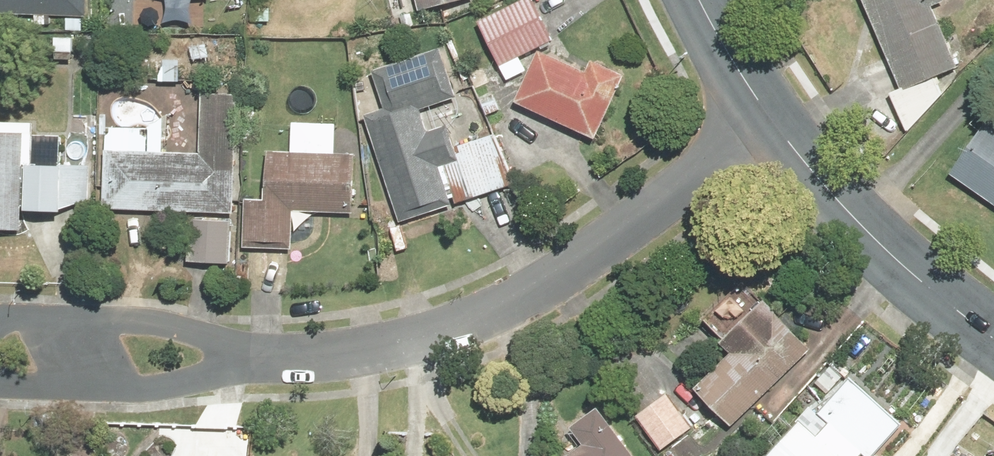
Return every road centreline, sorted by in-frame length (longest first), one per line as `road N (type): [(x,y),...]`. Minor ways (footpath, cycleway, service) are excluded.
road 1 (residential): [(262,358),(338,357),(465,325),(519,299),(770,120)]
road 2 (tertiary): [(993,337),(875,240),(770,120)]
road 3 (residential): [(262,358),(155,327),(53,320)]
road 4 (residential): [(71,389),(152,389),(262,358)]
road 5 (tertiary): [(770,120),(701,0)]

